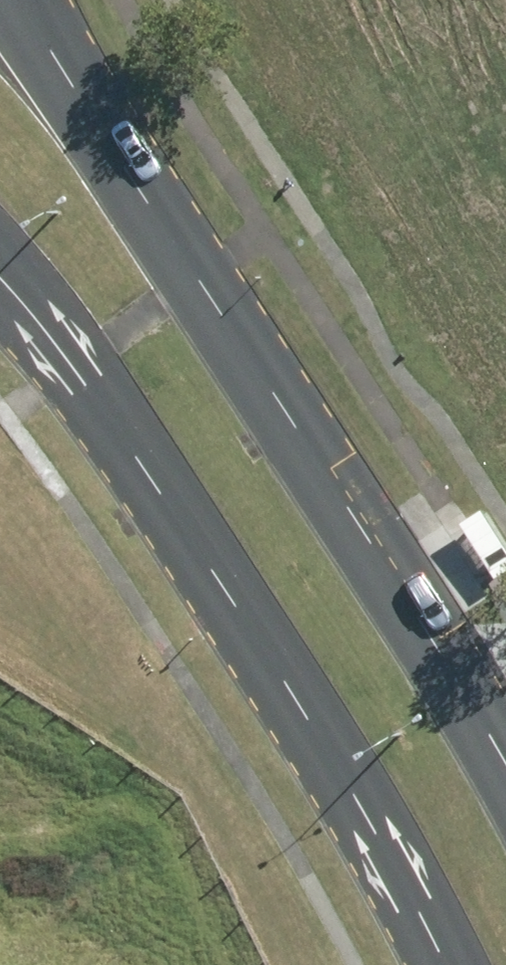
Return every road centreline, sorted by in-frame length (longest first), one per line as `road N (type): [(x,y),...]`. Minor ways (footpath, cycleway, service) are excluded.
road 1 (secondary): [(24,0),(505,772)]
road 2 (secondary): [(439,964),(276,673),(181,523),(0,277)]

